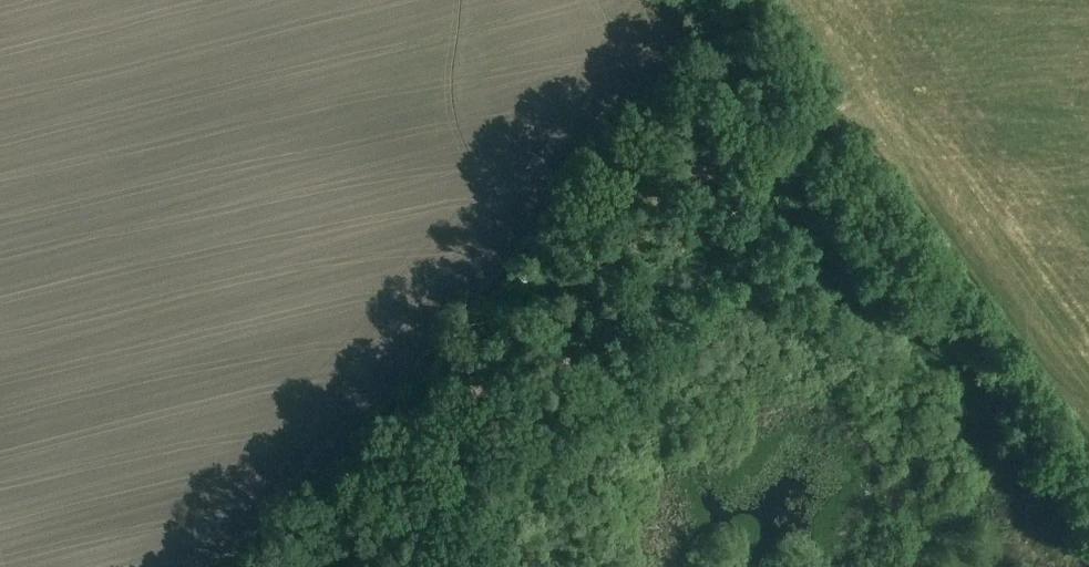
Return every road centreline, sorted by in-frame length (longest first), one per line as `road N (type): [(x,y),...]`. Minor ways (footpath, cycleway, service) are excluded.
road 1 (track): [(721,0),(792,116),(789,185)]

